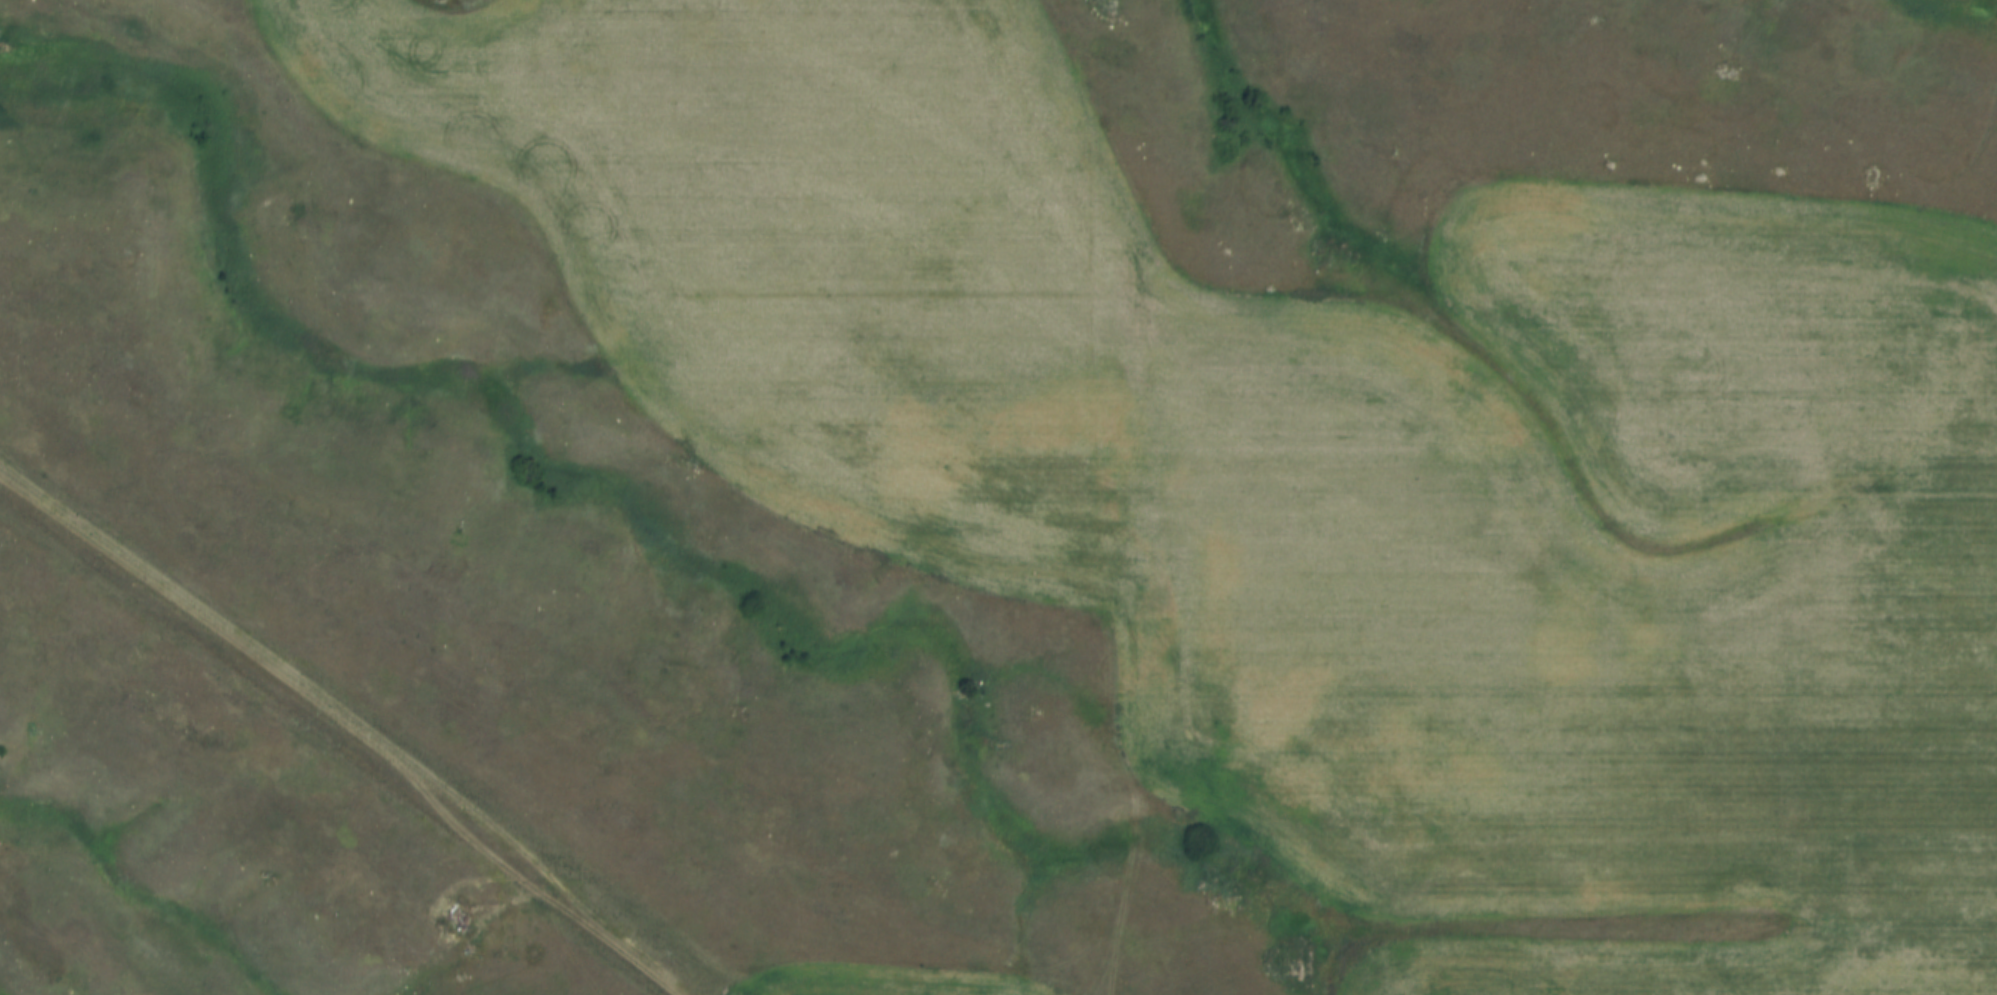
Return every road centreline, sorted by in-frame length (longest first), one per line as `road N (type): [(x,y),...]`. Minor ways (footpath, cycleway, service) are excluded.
road 1 (track): [(0,500),(164,616),(282,670),(565,873),(685,994)]

